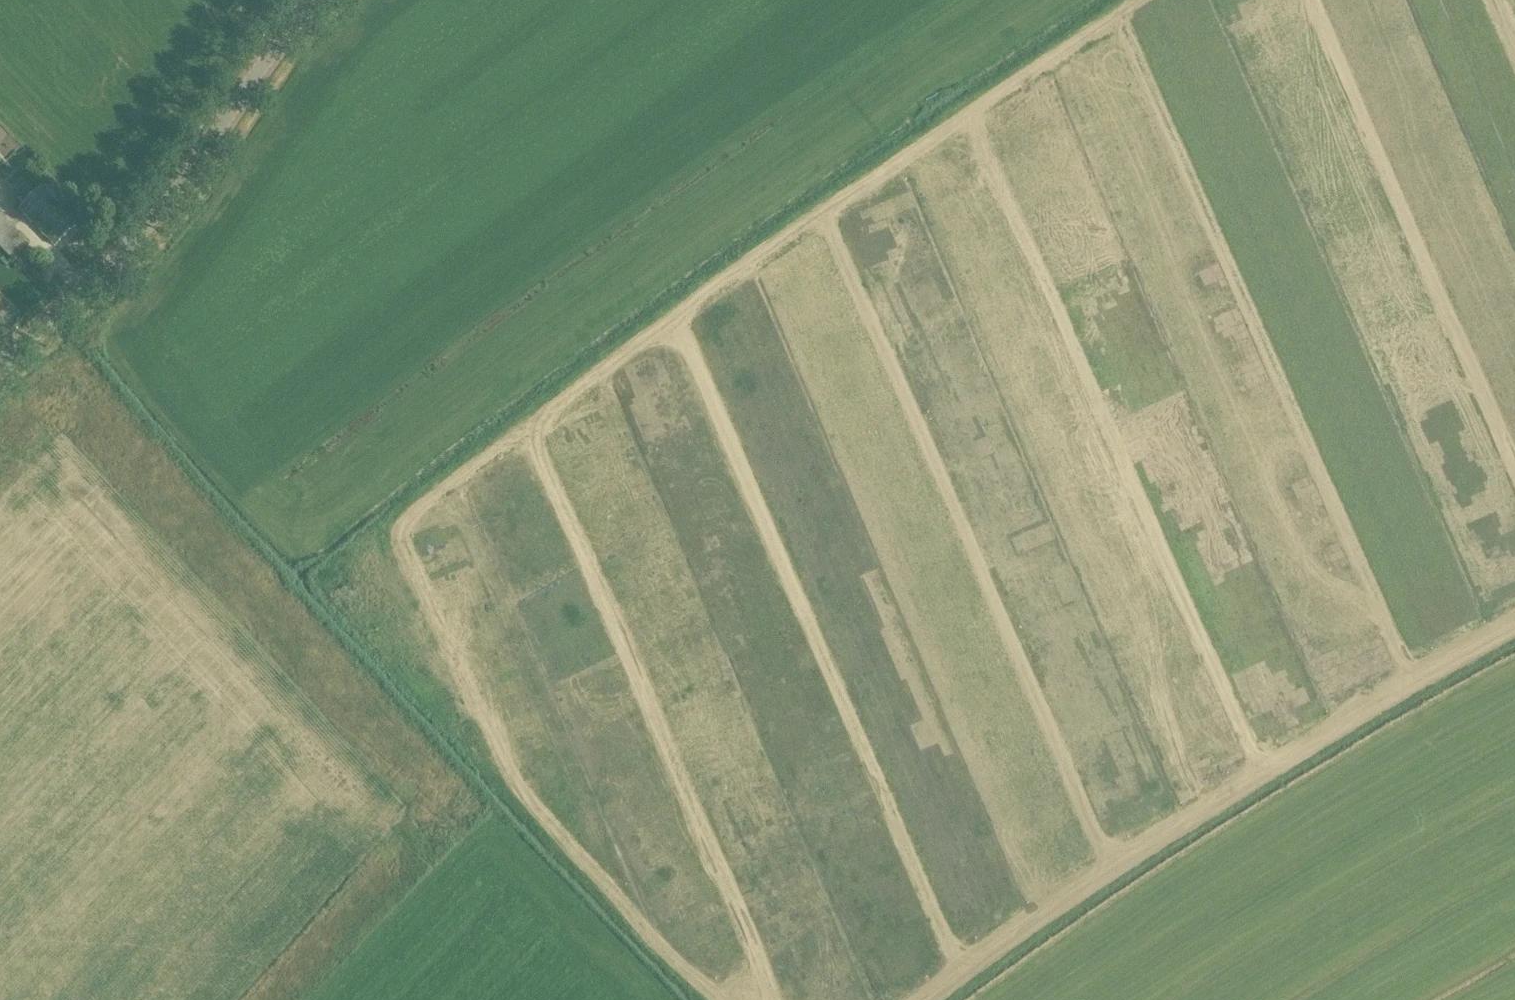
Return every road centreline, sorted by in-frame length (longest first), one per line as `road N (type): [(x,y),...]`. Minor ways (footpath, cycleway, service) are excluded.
road 1 (secondary): [(0,364),(122,246),(317,0)]

